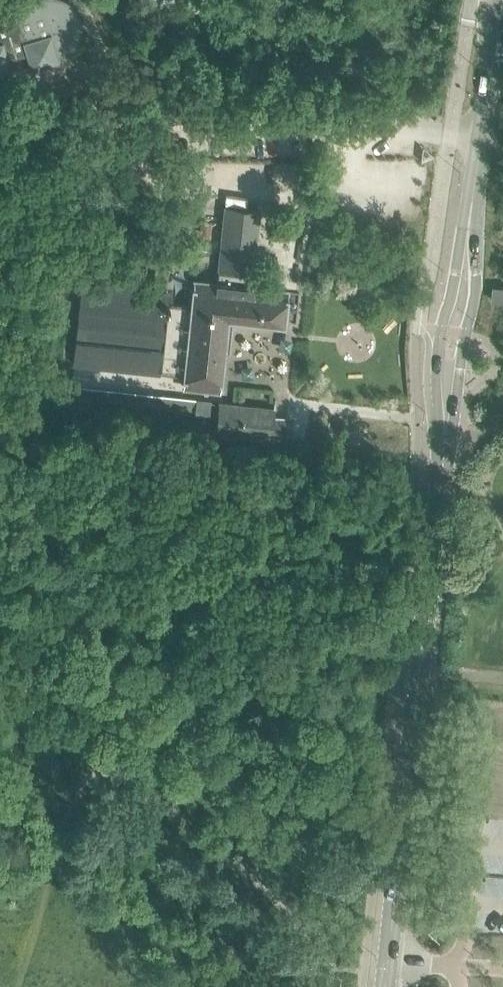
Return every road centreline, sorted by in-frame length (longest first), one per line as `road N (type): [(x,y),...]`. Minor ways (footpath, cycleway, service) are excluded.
road 1 (secondary): [(384,986),(453,333),(502,6)]

